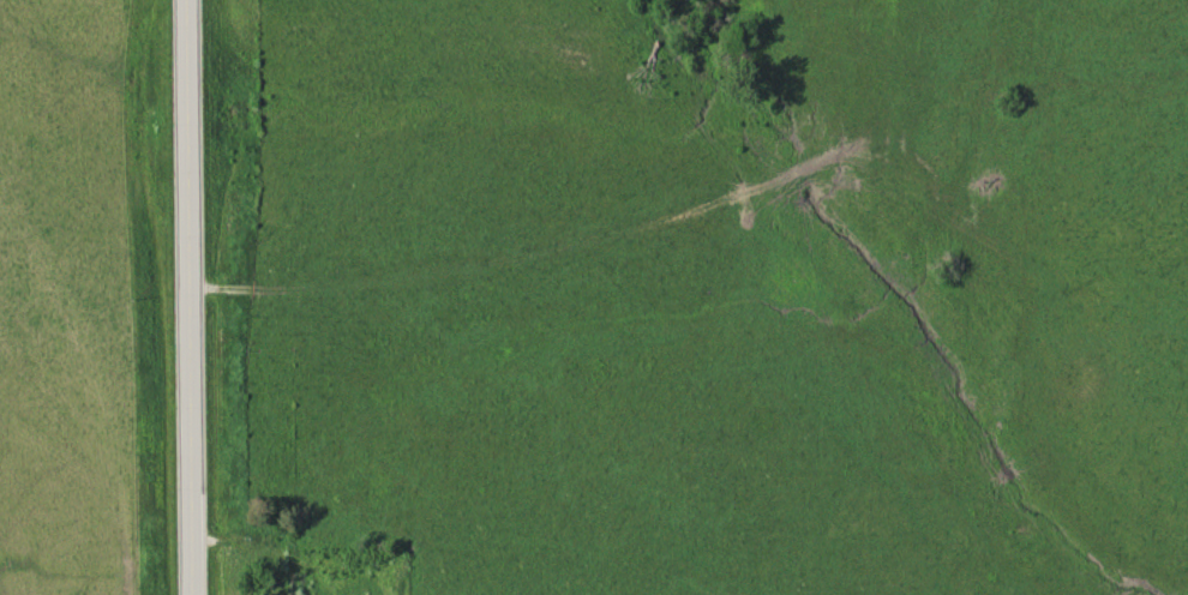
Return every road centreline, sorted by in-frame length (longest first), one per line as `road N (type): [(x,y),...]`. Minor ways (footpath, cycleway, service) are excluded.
road 1 (primary): [(192,594),(186,0)]

